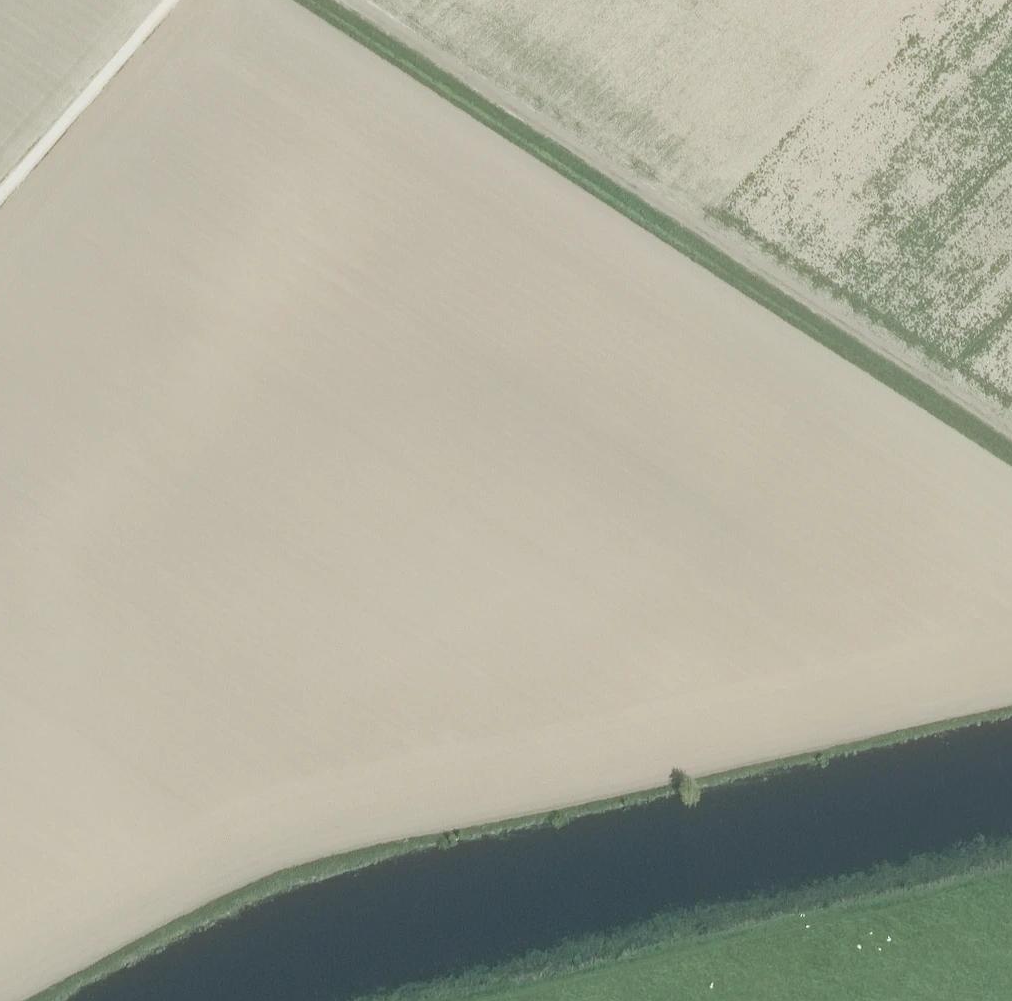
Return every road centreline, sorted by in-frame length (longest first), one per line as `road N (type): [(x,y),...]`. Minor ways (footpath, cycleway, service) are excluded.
road 1 (track): [(0,195),(169,0)]

